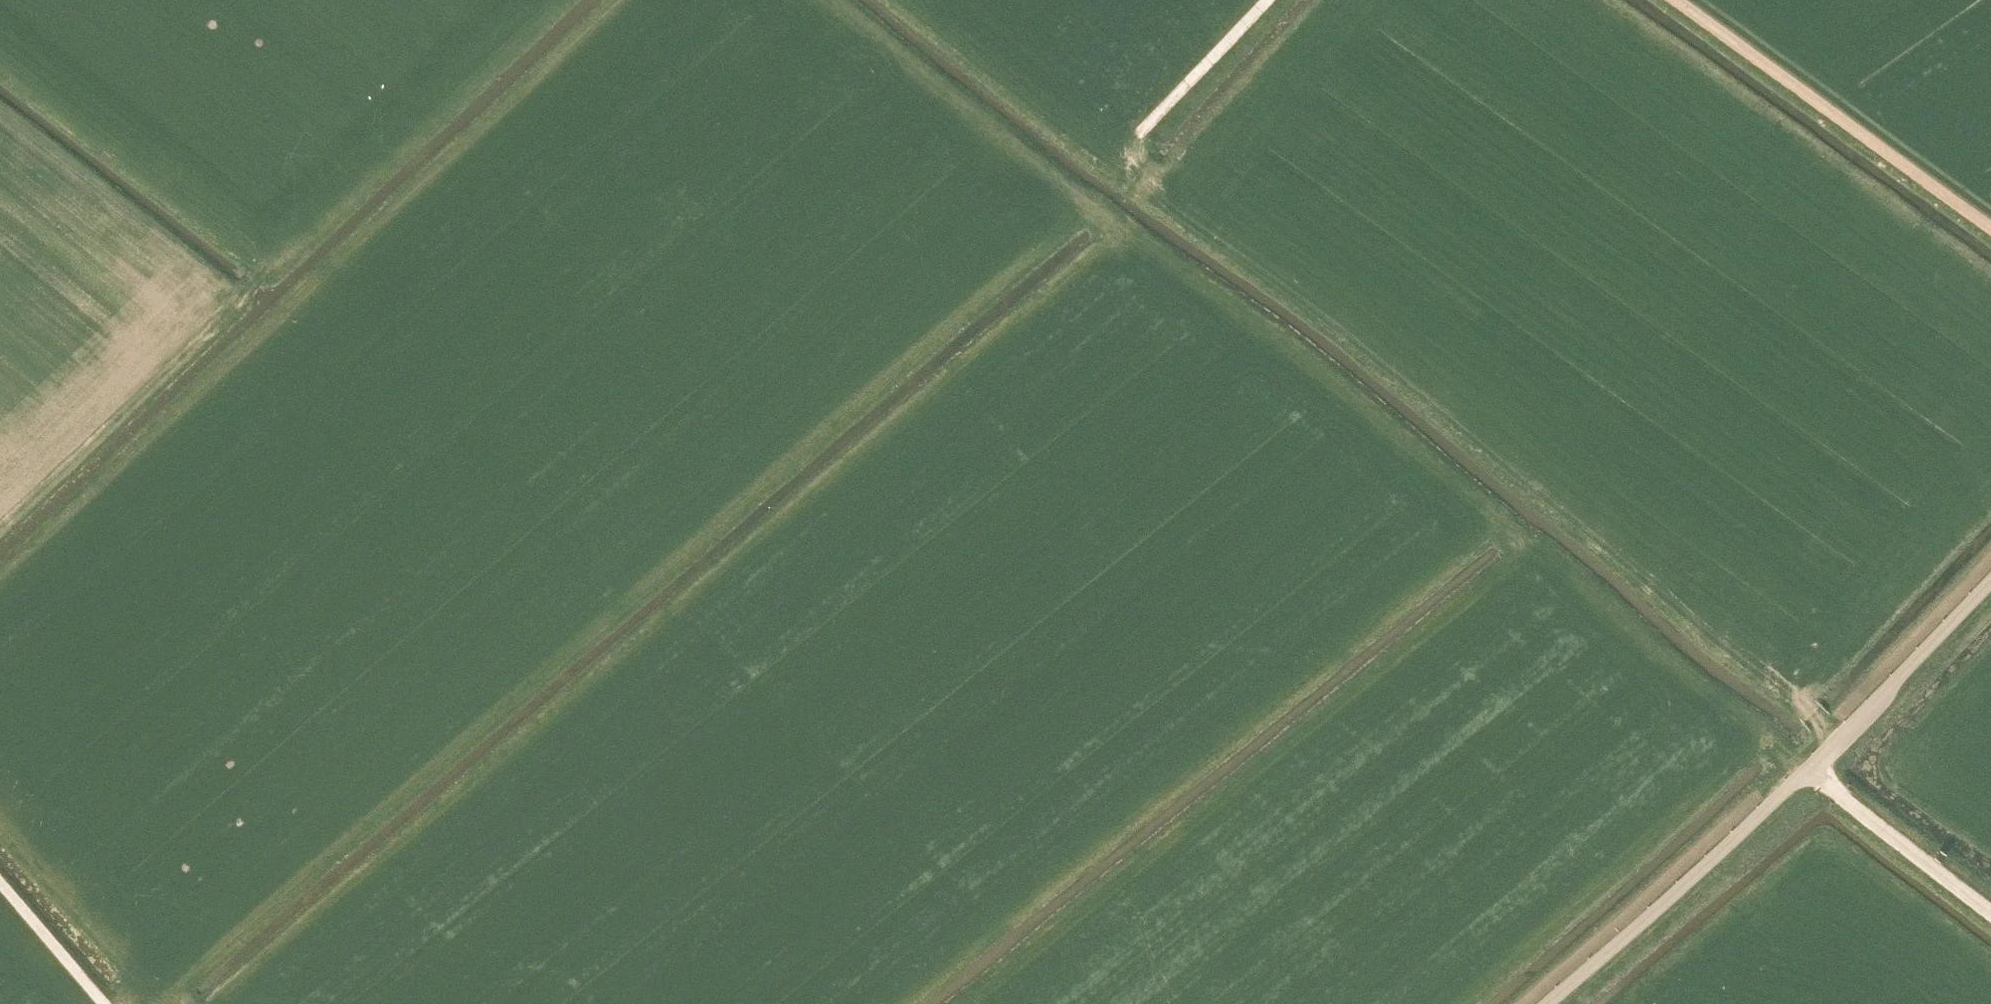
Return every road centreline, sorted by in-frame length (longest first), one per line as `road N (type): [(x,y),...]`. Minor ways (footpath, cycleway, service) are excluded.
road 1 (unclassified): [(1990,235),(1667,0)]
road 2 (unclassified): [(1543,1003),(1806,770)]
road 3 (unclassified): [(1806,770),(1990,579)]
road 4 (track): [(1276,0),(1109,177)]
road 5 (unclassified): [(1990,914),(1806,770)]

